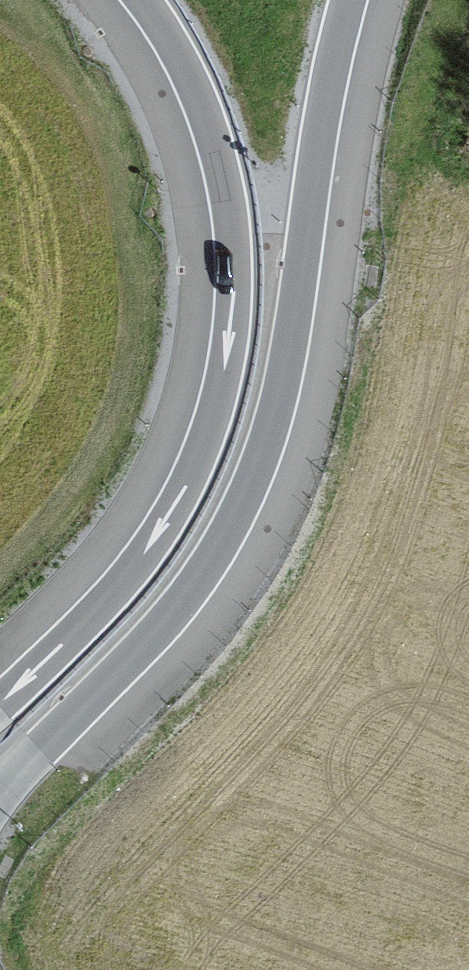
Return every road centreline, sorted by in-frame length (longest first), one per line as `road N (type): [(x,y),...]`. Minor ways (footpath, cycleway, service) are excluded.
road 1 (trunk): [(0,793),(180,604),(235,519),(276,409),(322,120),(350,0)]
road 2 (trunk): [(144,0),(194,86),(224,177),(235,286),(220,397),(181,495),(132,571),(0,702)]

